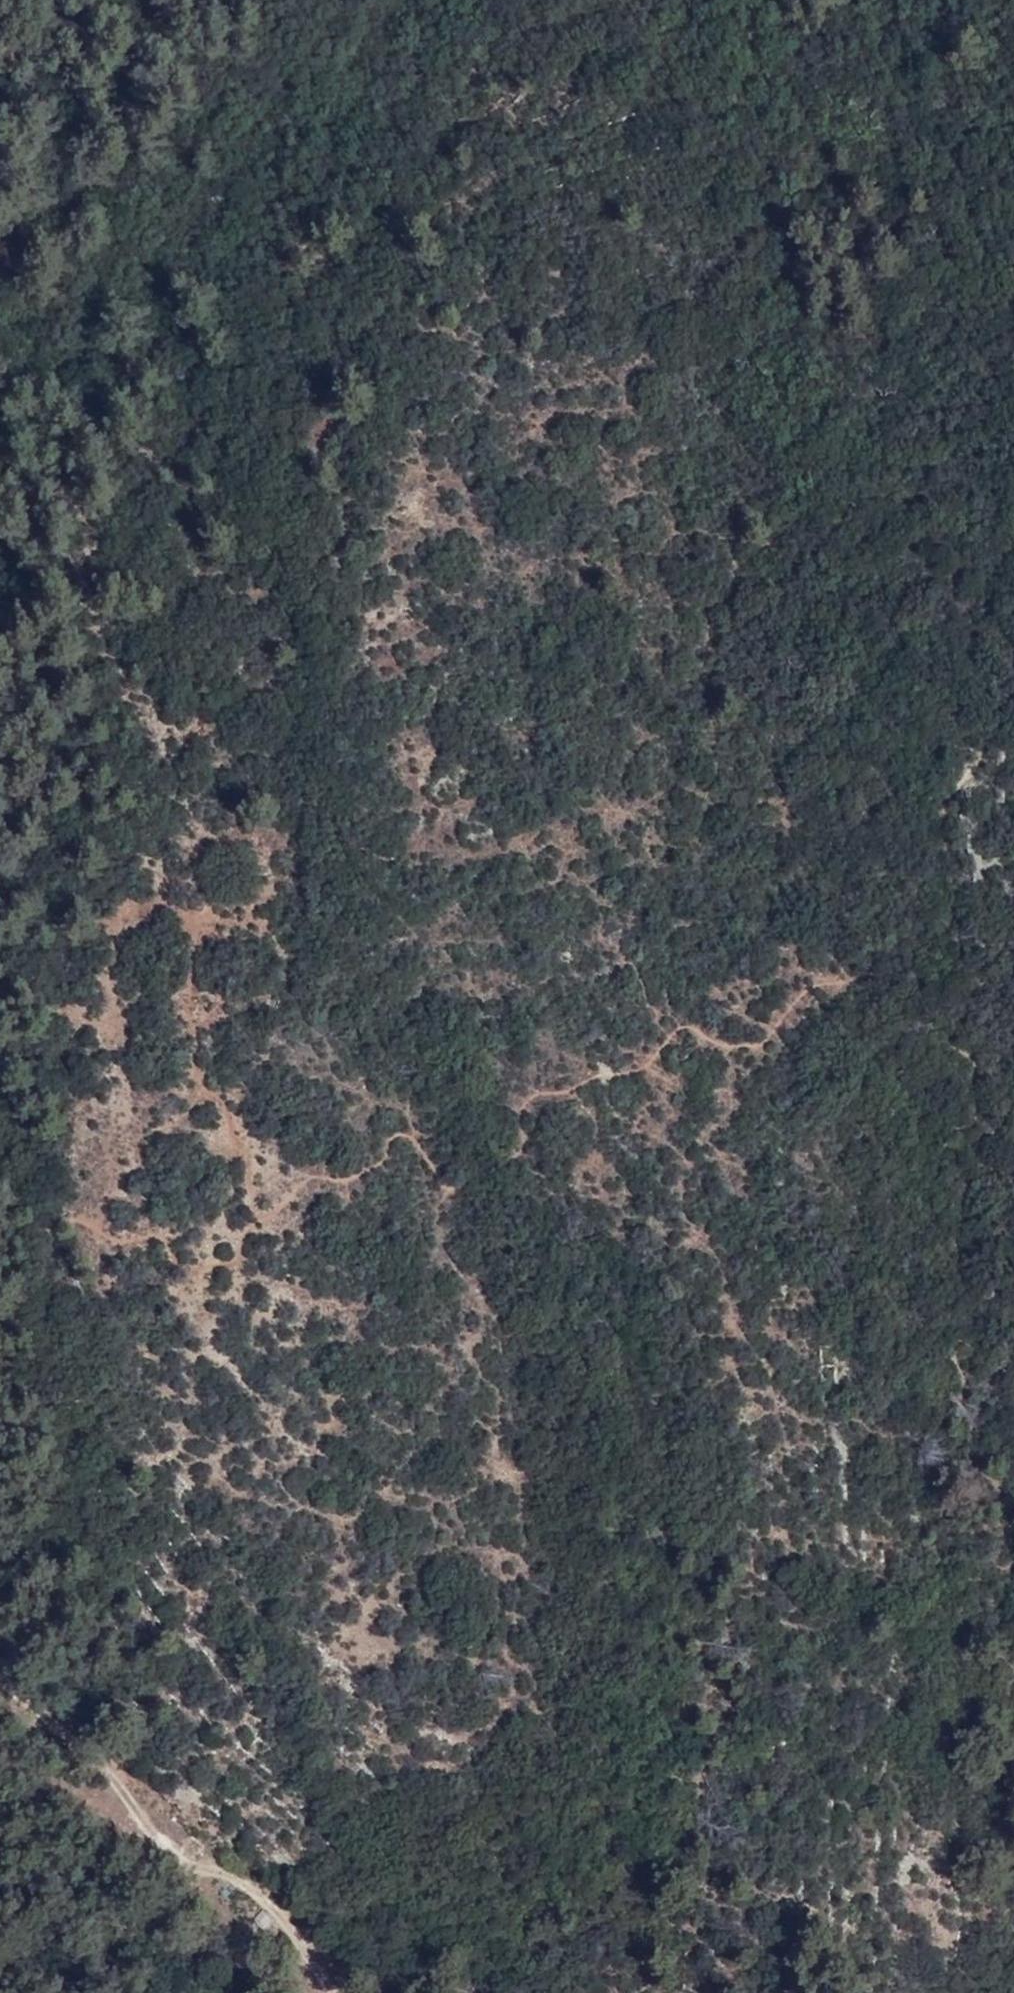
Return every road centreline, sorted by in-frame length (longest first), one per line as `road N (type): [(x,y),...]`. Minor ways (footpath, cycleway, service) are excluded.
road 1 (track): [(0,1675),(94,1755),(173,1848)]
road 2 (track): [(334,1992),(282,1913),(173,1848)]

